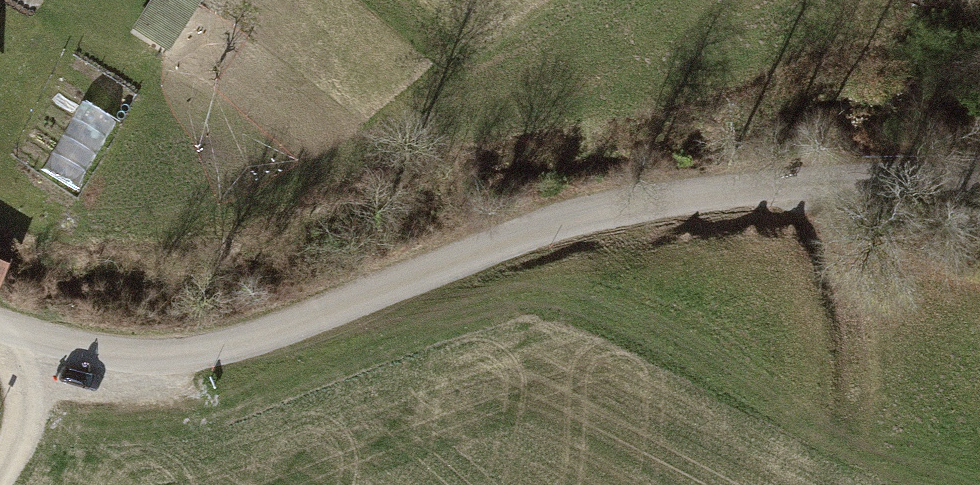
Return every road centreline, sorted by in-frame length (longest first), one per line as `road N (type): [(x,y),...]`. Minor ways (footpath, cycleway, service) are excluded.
road 1 (residential): [(979,184),(941,172),(576,215),(240,343),(147,360),(41,349),(0,330)]
road 2 (track): [(795,183),(836,327)]
road 3 (track): [(0,474),(17,445),(41,349)]

